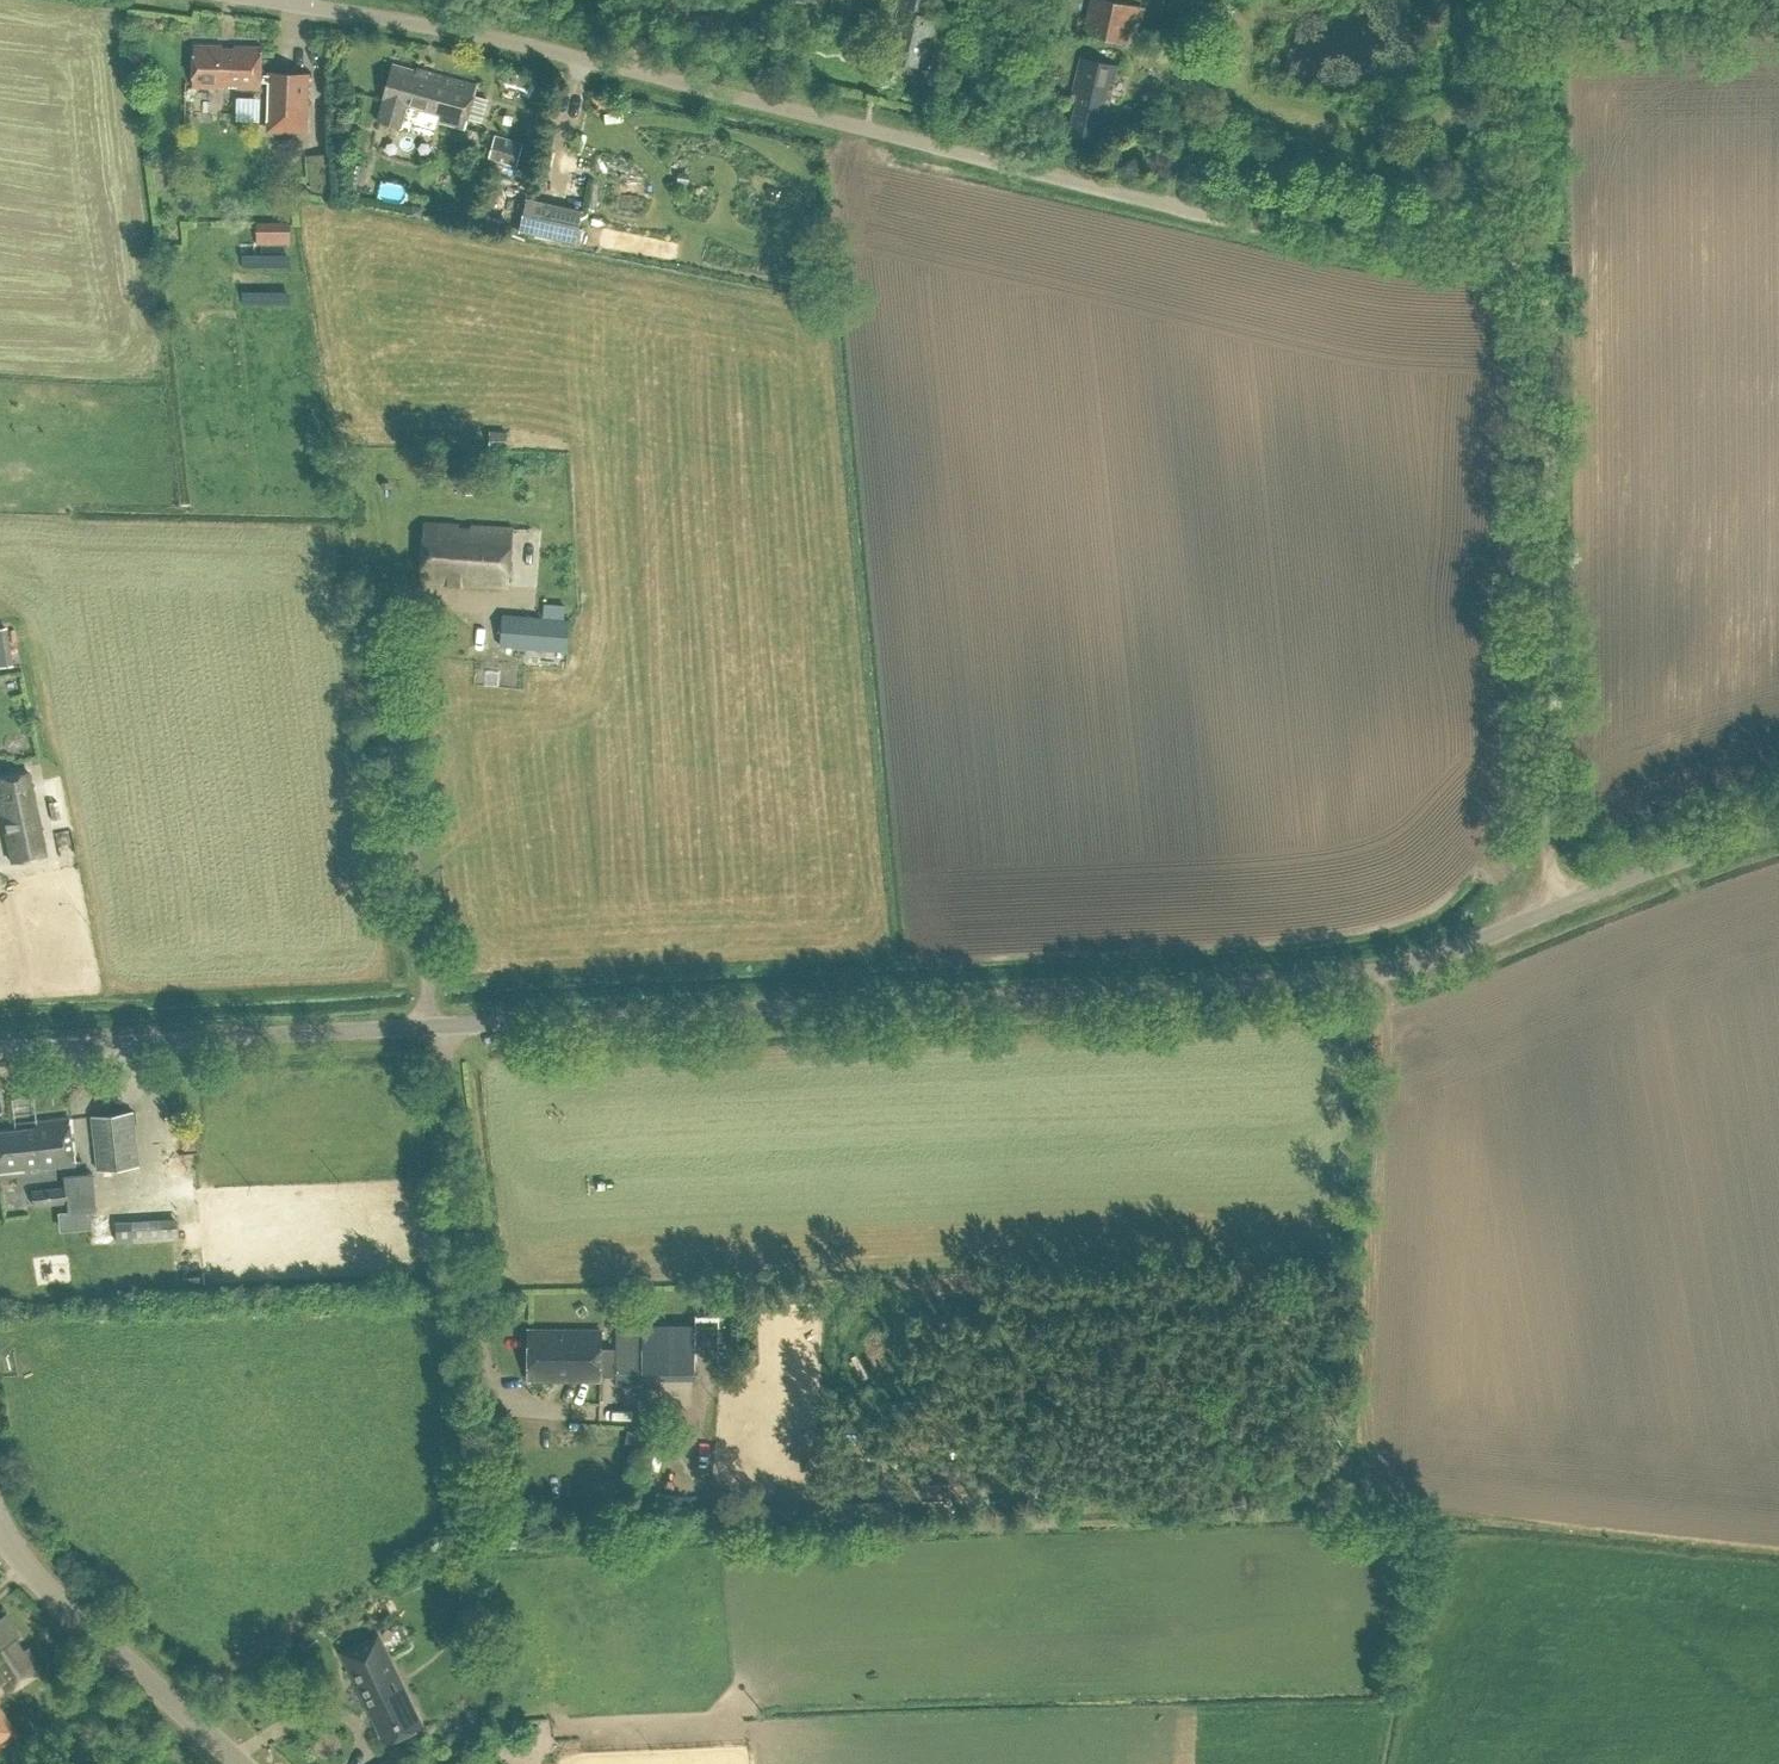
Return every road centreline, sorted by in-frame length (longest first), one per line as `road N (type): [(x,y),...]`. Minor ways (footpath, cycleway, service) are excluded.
road 1 (unclassified): [(0,1047),(1363,973),(1778,828)]
road 2 (unclassified): [(286,2),(602,63),(1221,216)]
road 3 (track): [(1541,277),(1551,295),(1546,873),(1553,906)]
road 4 (unclassified): [(246,1763),(41,1581),(0,1523)]
road 5 (track): [(1221,216),(1367,251),(1504,263),(1541,277)]

